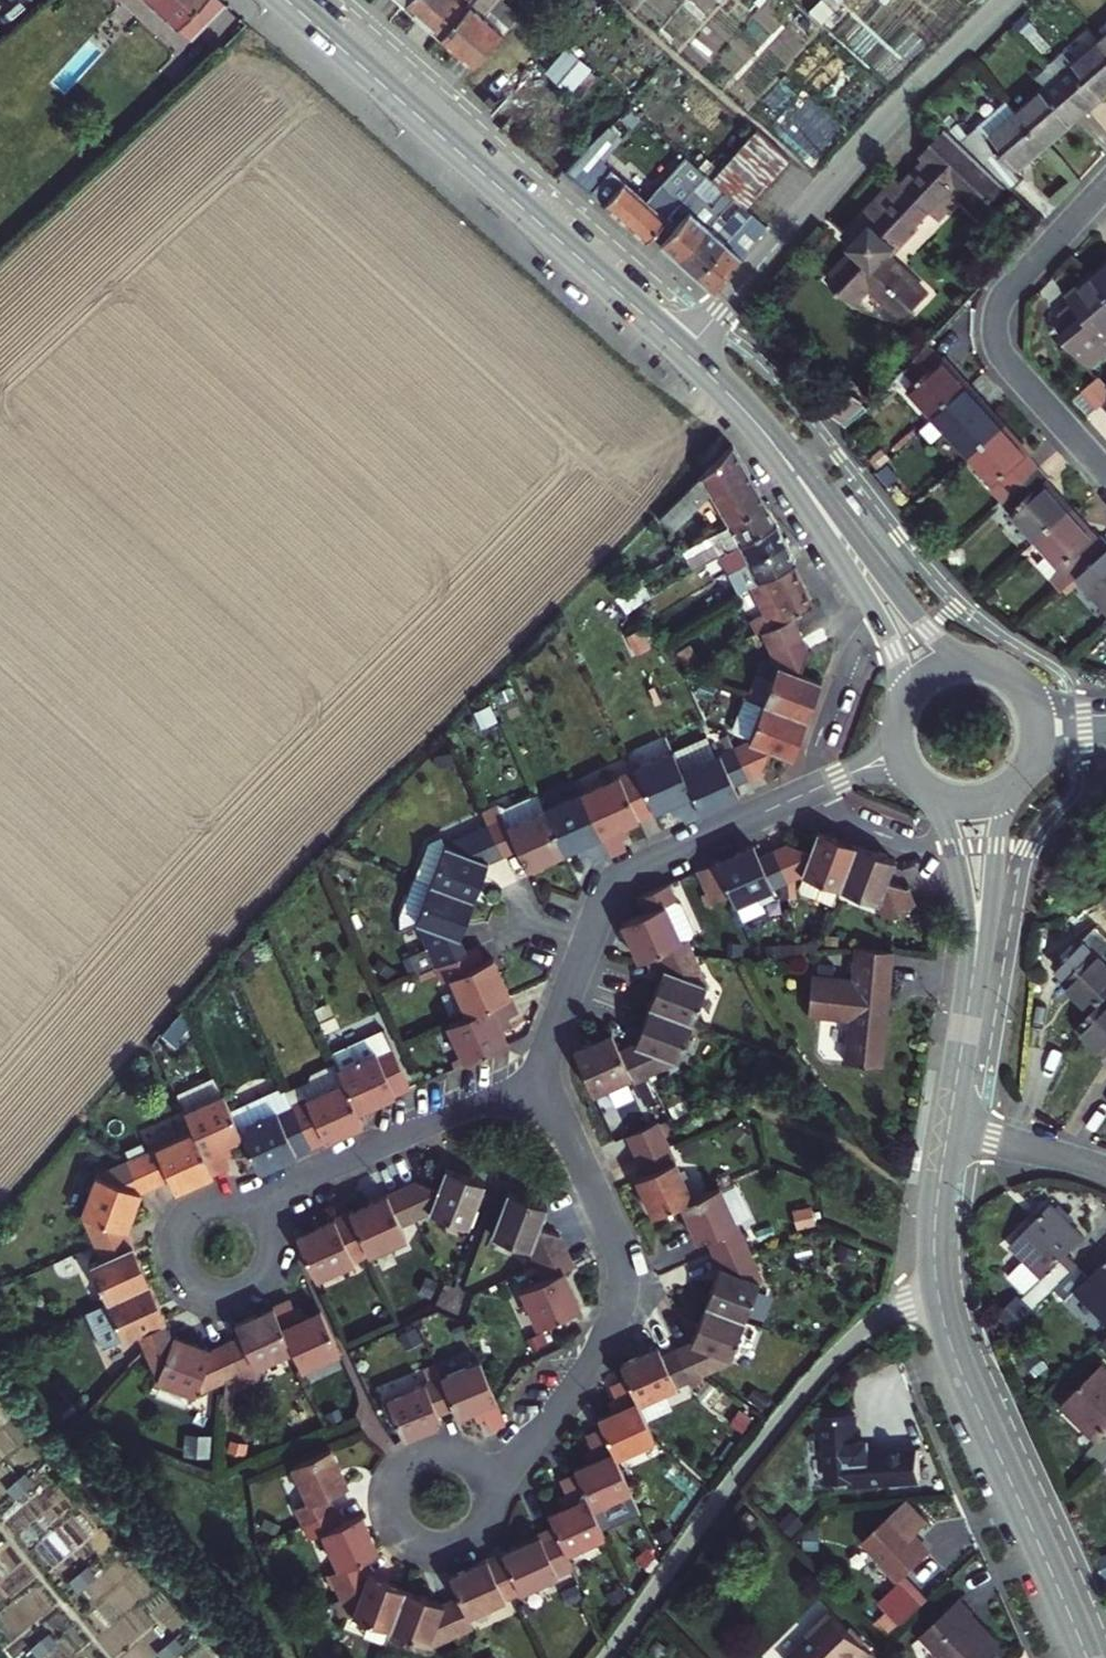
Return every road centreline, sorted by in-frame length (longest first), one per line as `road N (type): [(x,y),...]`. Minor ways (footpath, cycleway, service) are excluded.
road 1 (secondary): [(684,352),(284,0)]
road 2 (residential): [(901,756),(629,873),(599,908),(536,1079)]
road 3 (unclassified): [(937,1287),(866,1323),(818,1373),(607,1657)]
road 4 (residential): [(476,1509),(624,1301),(622,1272),(536,1079)]
road 5 (residential): [(684,352),(859,154),(1008,0)]
road 6 (secondary): [(1087,1657),(957,1363),(937,1287)]
road 7 (residential): [(1105,471),(1015,370),(997,330),(1005,296),(1105,187)]
road 8 (secondary): [(986,664),(927,628),(810,478),(752,421)]
road 9 (secondary): [(752,421),(874,608),(899,672),(901,709)]
road 10 (residential): [(536,1079),(280,1188),(247,1224)]
road 11 (secondary): [(921,785),(950,823),(966,874),(970,993)]
road 12 (secondary): [(970,993),(1014,785)]
road 13 (residential): [(465,1471),(440,1460),(414,1467),(398,1489),(399,1514),(415,1534),(440,1540),(463,1531),(476,1509)]
road 14 (residential): [(228,1214),(207,1216),(188,1242),(192,1262),(208,1277),(230,1279),(249,1267),(255,1245),(247,1224)]
road 15 (residential): [(1105,1169),(949,1130)]
road 16 (secondary): [(937,1287),(949,1130)]
road 17 (secondary): [(949,1130),(970,993)]

